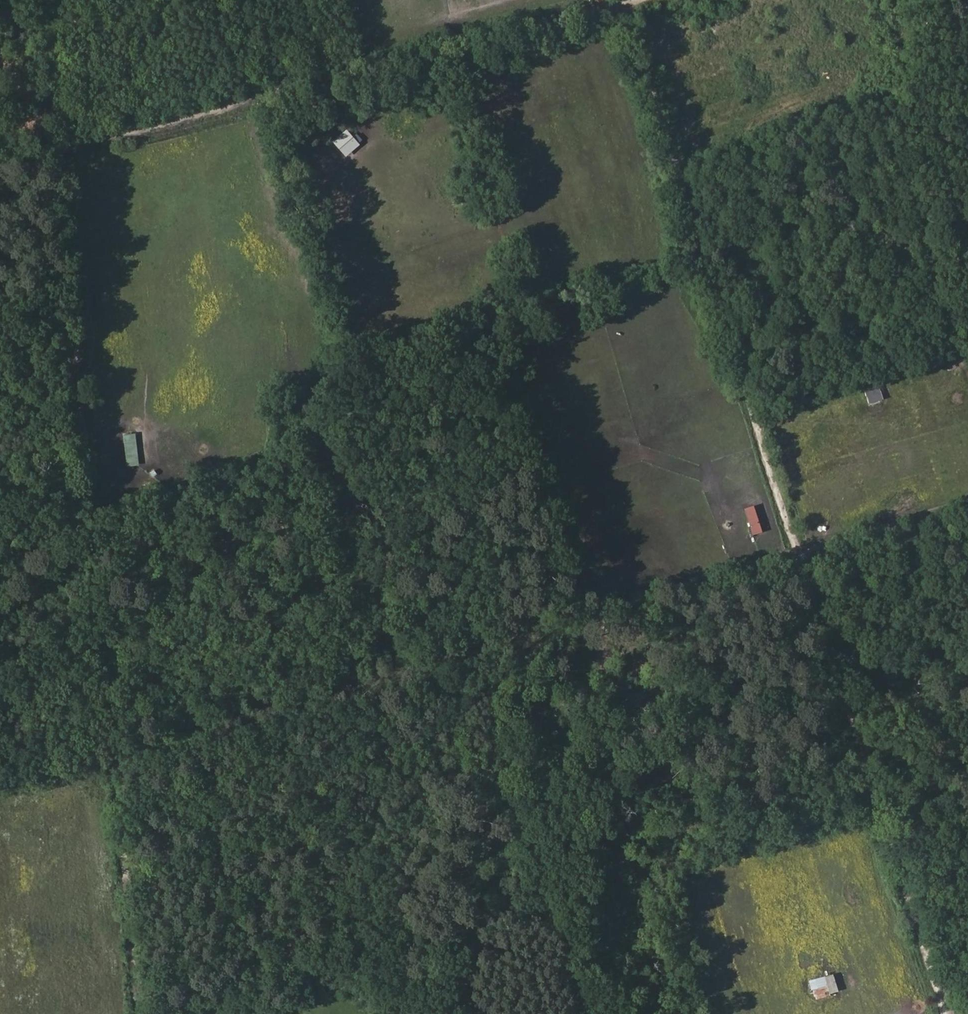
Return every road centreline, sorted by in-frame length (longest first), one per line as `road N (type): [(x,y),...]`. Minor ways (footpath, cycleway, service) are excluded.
road 1 (track): [(956,1013),(813,550),(616,0)]
road 2 (track): [(967,512),(81,751)]
road 3 (track): [(81,751),(83,571),(70,319),(42,0)]
road 4 (track): [(0,172),(368,77),(599,0)]

